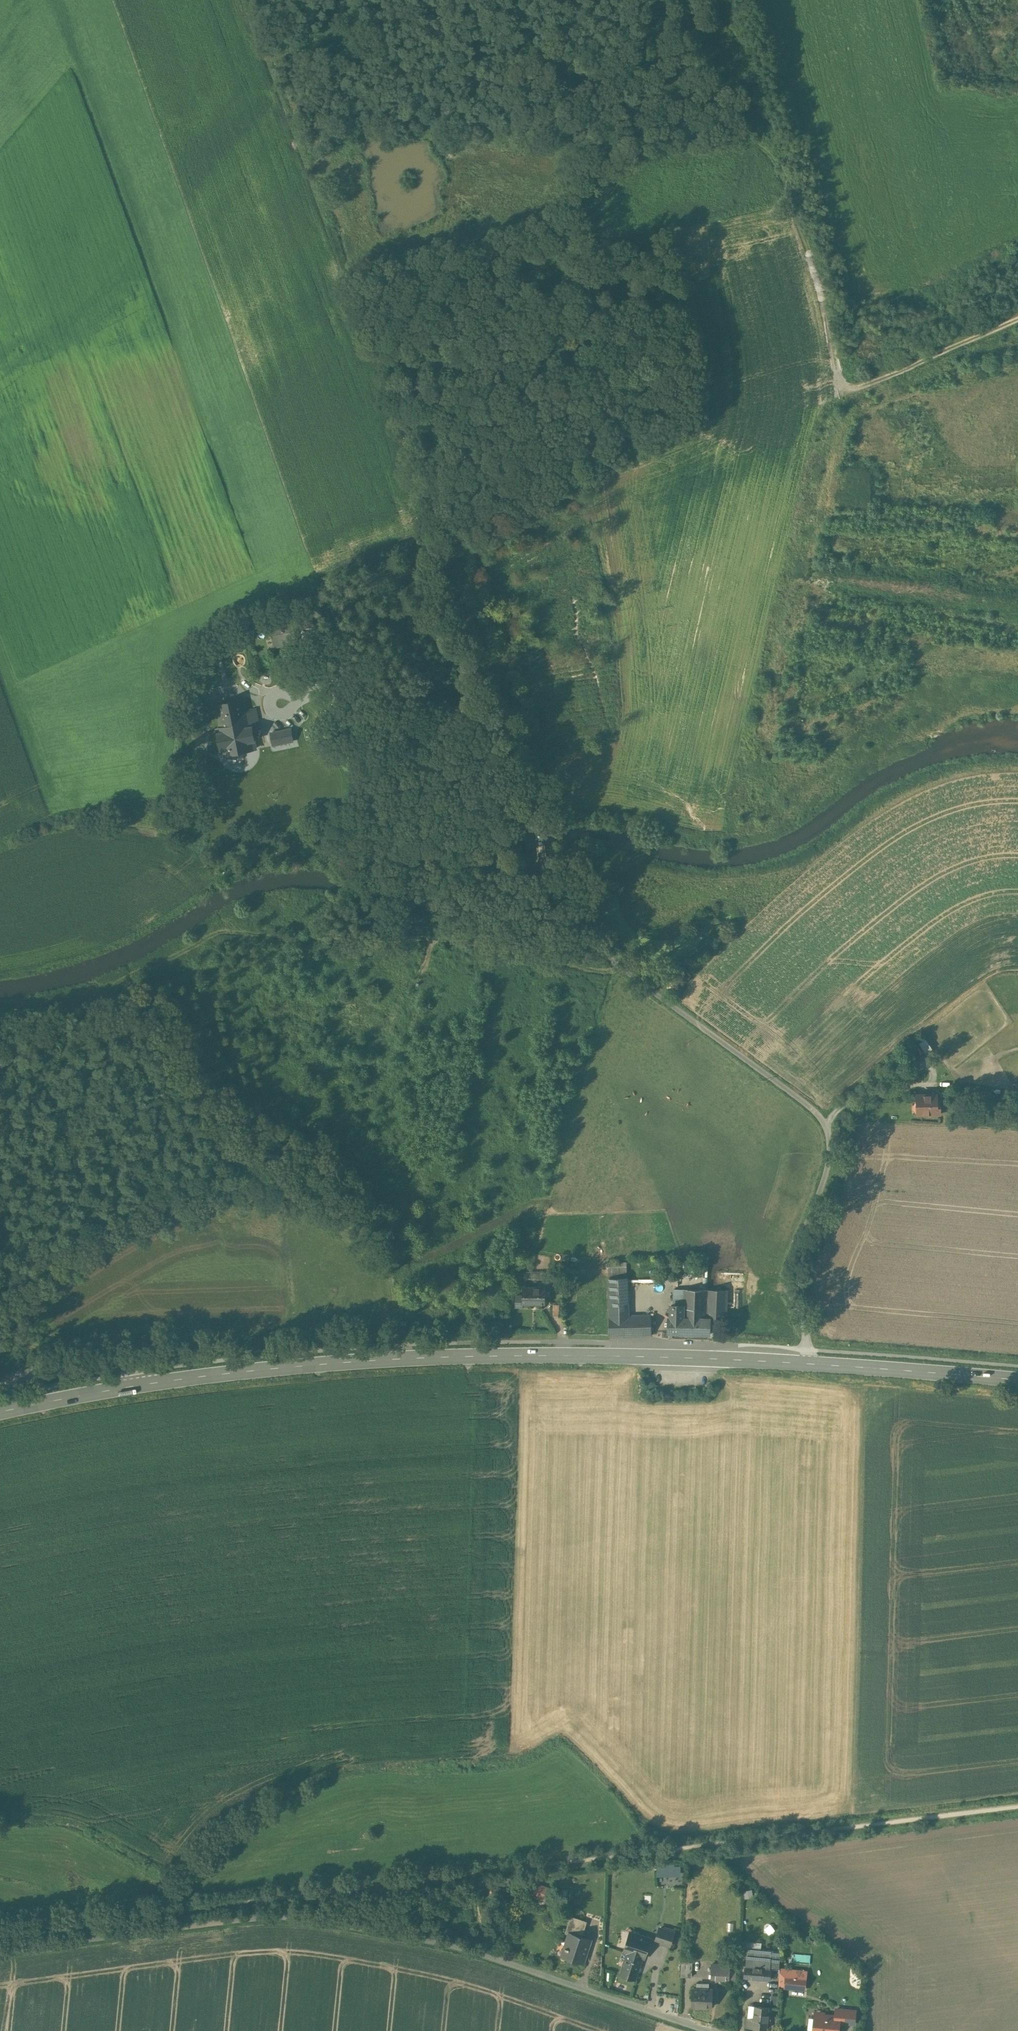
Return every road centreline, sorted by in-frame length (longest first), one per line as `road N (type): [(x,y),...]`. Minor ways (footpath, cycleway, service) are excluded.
road 1 (secondary): [(0,1411),(296,1365),(469,1356),(692,1358),(1017,1378)]
road 2 (unclassified): [(0,1952),(284,1914),(447,1942),(716,2030)]

